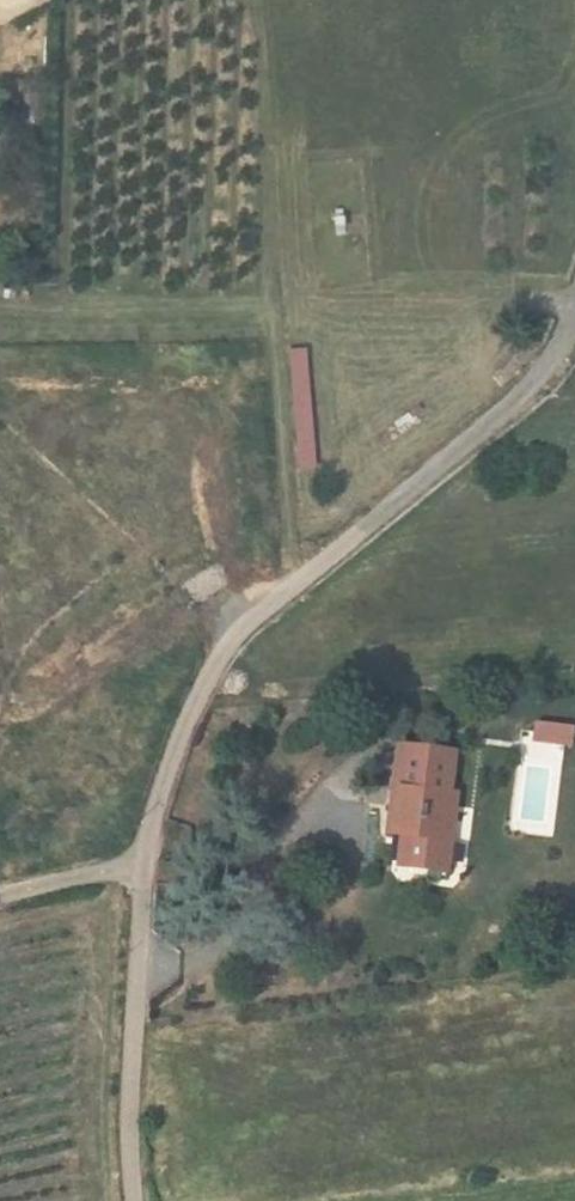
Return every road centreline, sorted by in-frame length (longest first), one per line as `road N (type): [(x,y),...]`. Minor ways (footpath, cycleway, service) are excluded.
road 1 (unclassified): [(574,320),(518,399),(256,619),(217,665),(180,744),(144,864)]
road 2 (unclassified): [(144,864),(133,1062),(136,1200)]
road 3 (unclassified): [(0,897),(144,864)]

